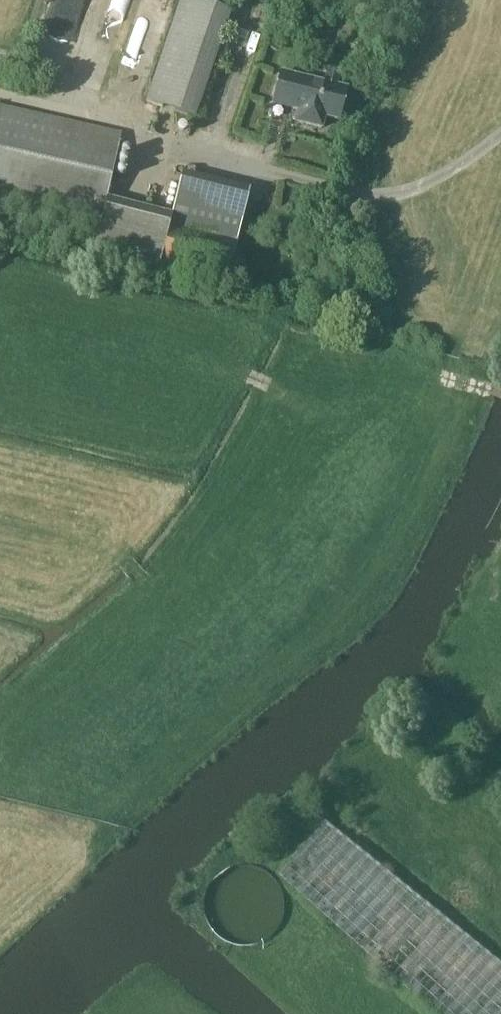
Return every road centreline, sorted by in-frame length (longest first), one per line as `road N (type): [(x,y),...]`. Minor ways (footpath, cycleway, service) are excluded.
road 1 (track): [(0,918),(347,593),(442,376)]
road 2 (track): [(0,309),(325,400),(442,376)]
road 3 (track): [(453,173),(453,355),(442,376)]
road 4 (track): [(118,815),(0,776)]

